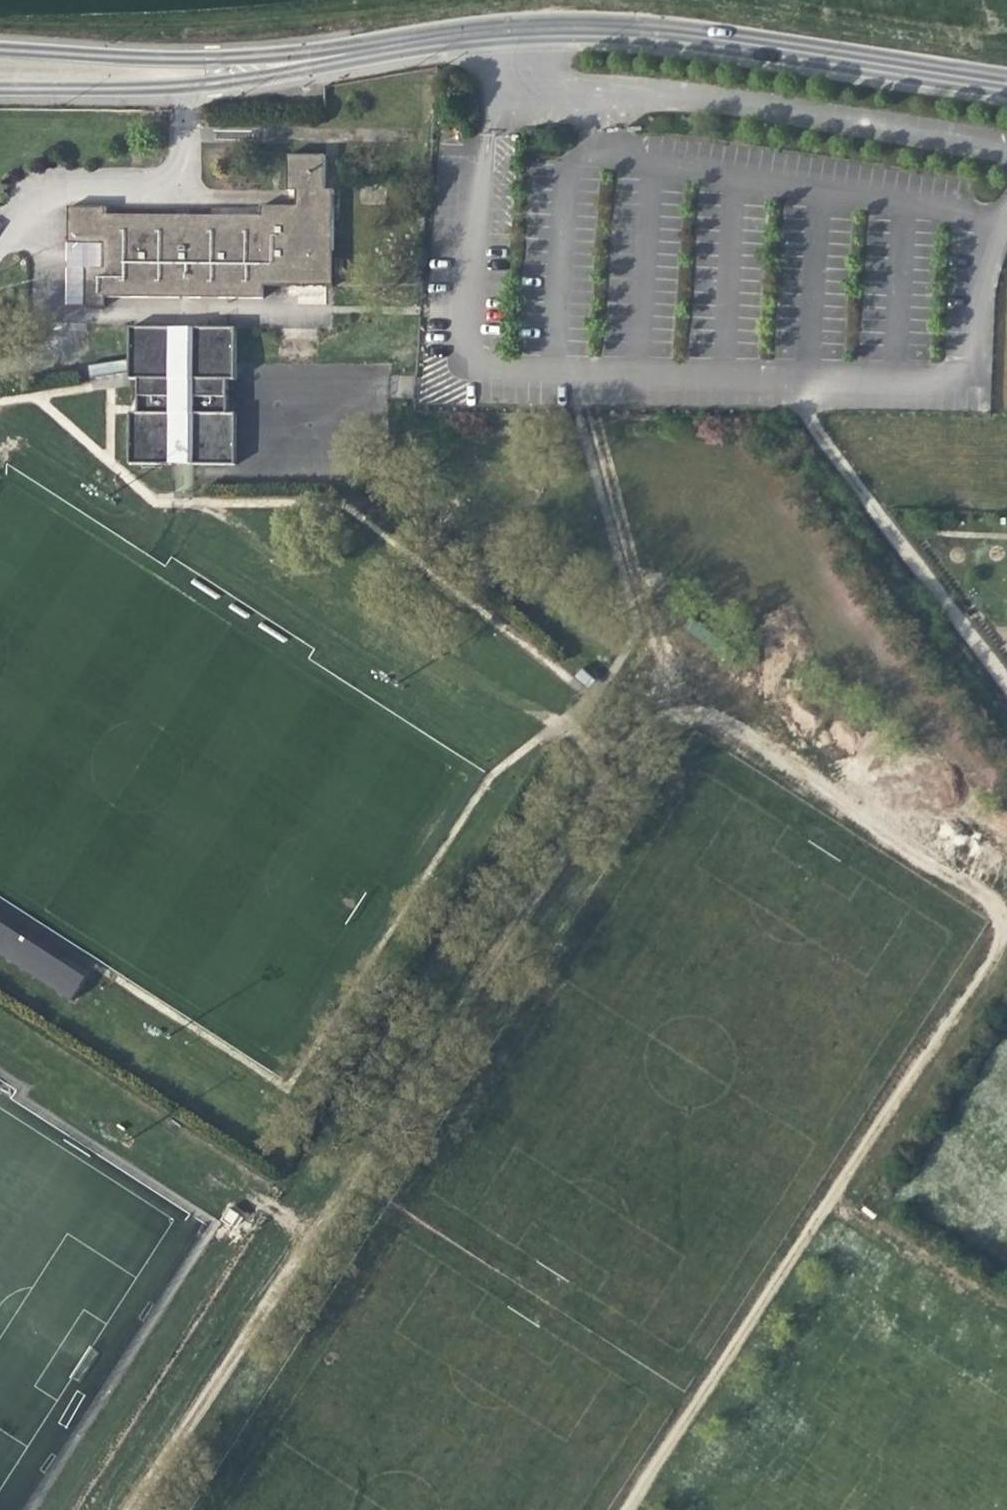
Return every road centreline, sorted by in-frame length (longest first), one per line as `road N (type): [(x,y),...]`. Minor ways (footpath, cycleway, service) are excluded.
road 1 (residential): [(1006,80),(592,24),(219,66),(0,74)]

